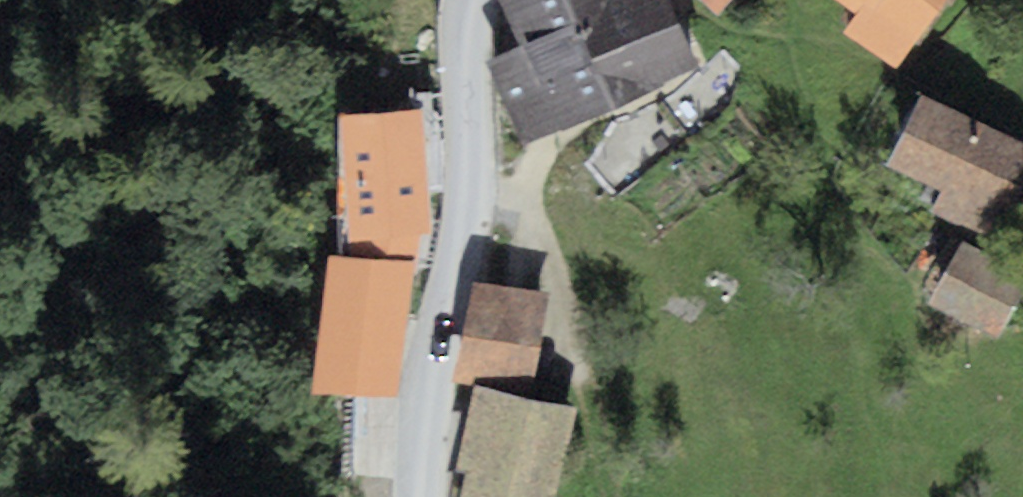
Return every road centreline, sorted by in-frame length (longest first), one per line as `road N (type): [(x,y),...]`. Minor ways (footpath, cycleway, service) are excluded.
road 1 (tertiary): [(422,496),(432,360),(469,190),(467,0)]

